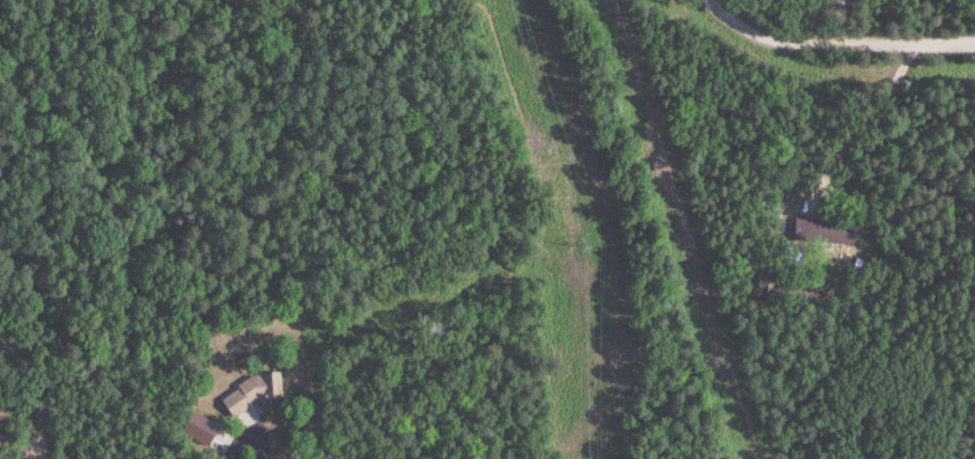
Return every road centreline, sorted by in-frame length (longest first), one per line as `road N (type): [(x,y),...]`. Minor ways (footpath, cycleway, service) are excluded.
road 1 (residential): [(974,45),(802,44),(759,36),(717,0)]

